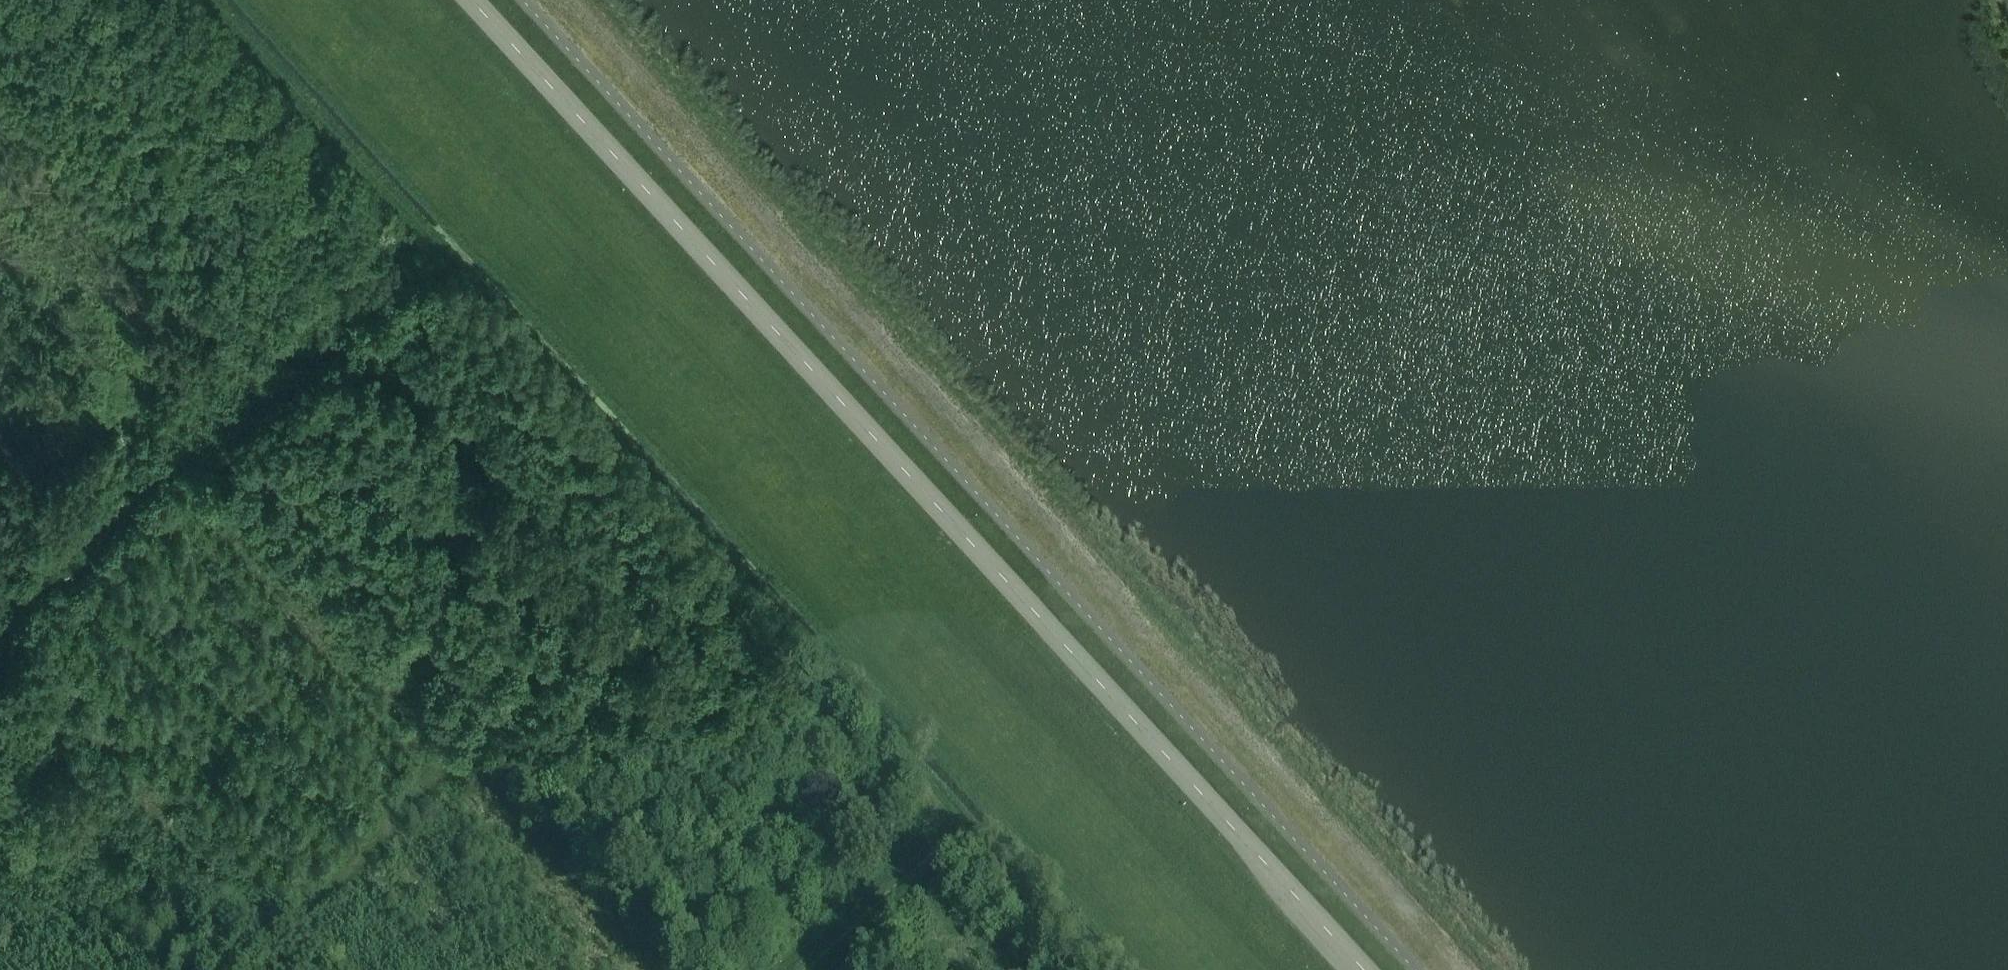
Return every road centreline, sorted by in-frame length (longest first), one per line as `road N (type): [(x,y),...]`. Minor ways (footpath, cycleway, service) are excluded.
road 1 (tertiary): [(471,0),(1363,969)]

